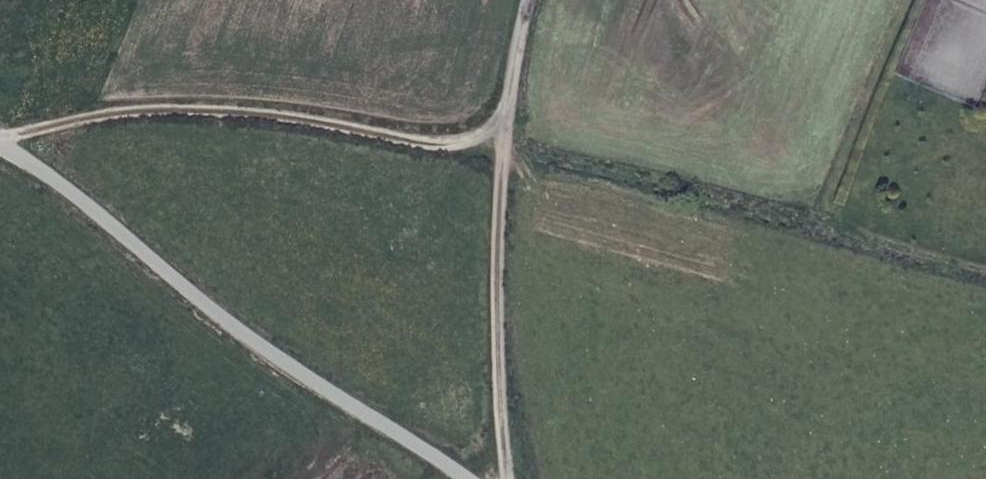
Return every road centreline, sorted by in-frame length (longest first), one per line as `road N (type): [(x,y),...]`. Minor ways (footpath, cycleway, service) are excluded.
road 1 (unclassified): [(0,145),(466,478)]
road 2 (track): [(0,131),(106,113),(212,113),(501,139)]
road 3 (track): [(501,162),(985,283)]
road 4 (track): [(512,478),(503,455),(501,139)]
road 5 (track): [(501,139),(536,0)]

